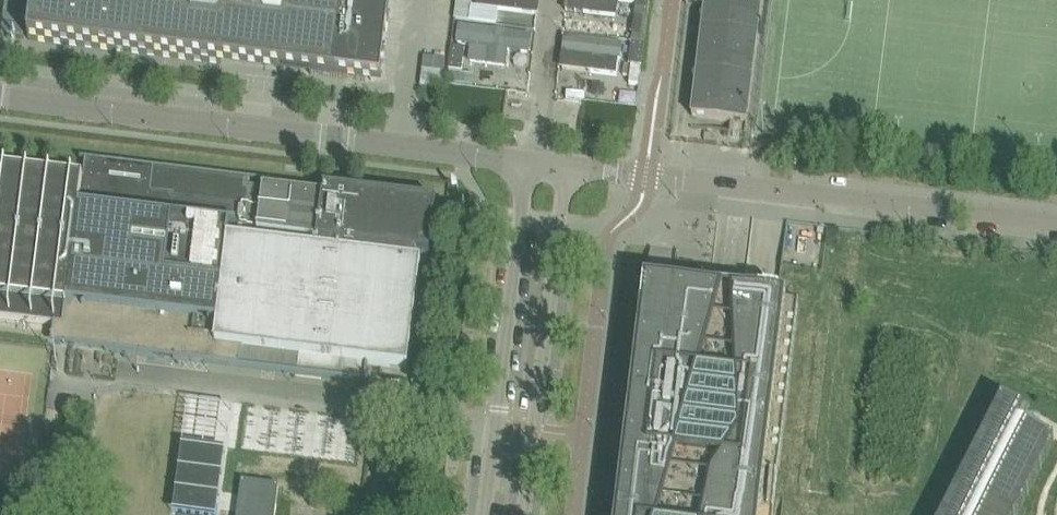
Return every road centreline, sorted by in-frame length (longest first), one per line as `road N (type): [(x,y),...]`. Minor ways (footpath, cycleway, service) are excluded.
road 1 (residential): [(531,164),(0,99)]
road 2 (unclassified): [(1056,230),(568,170)]
road 3 (unclassified): [(531,164),(487,514)]
road 4 (unclassified): [(525,514),(568,170)]
road 5 (residential): [(552,0),(531,164)]

